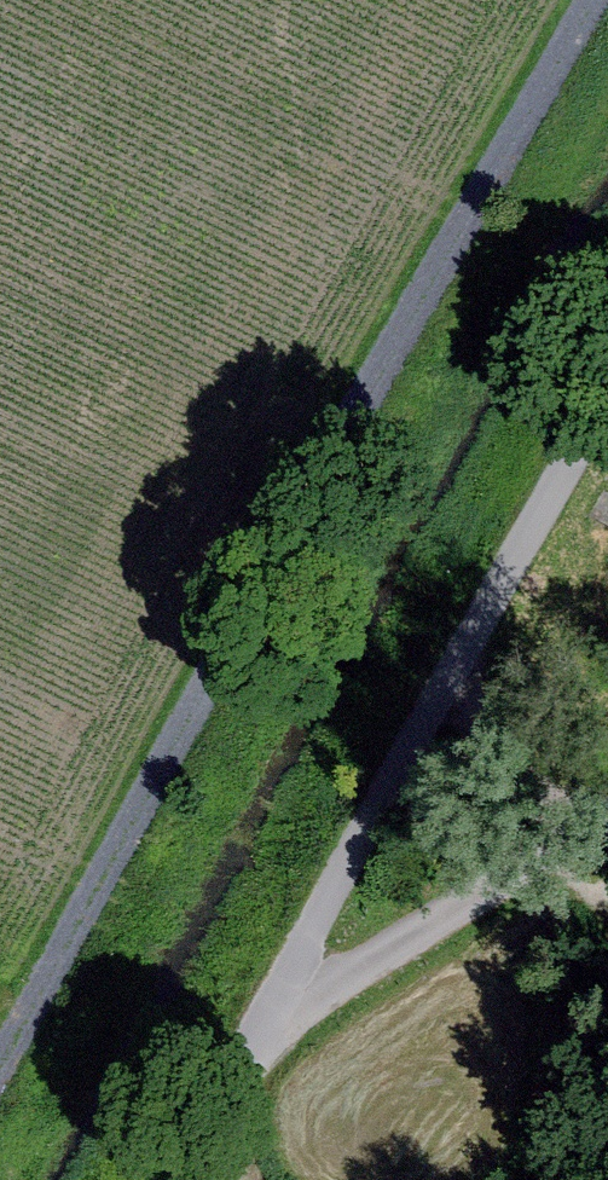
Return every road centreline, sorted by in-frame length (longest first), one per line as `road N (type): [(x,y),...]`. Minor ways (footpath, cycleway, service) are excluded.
road 1 (track): [(0,1061),(586,0)]
road 2 (track): [(607,397),(177,1179)]
road 3 (track): [(266,1022),(575,837),(607,825)]
road 4 (track): [(575,837),(456,668)]

